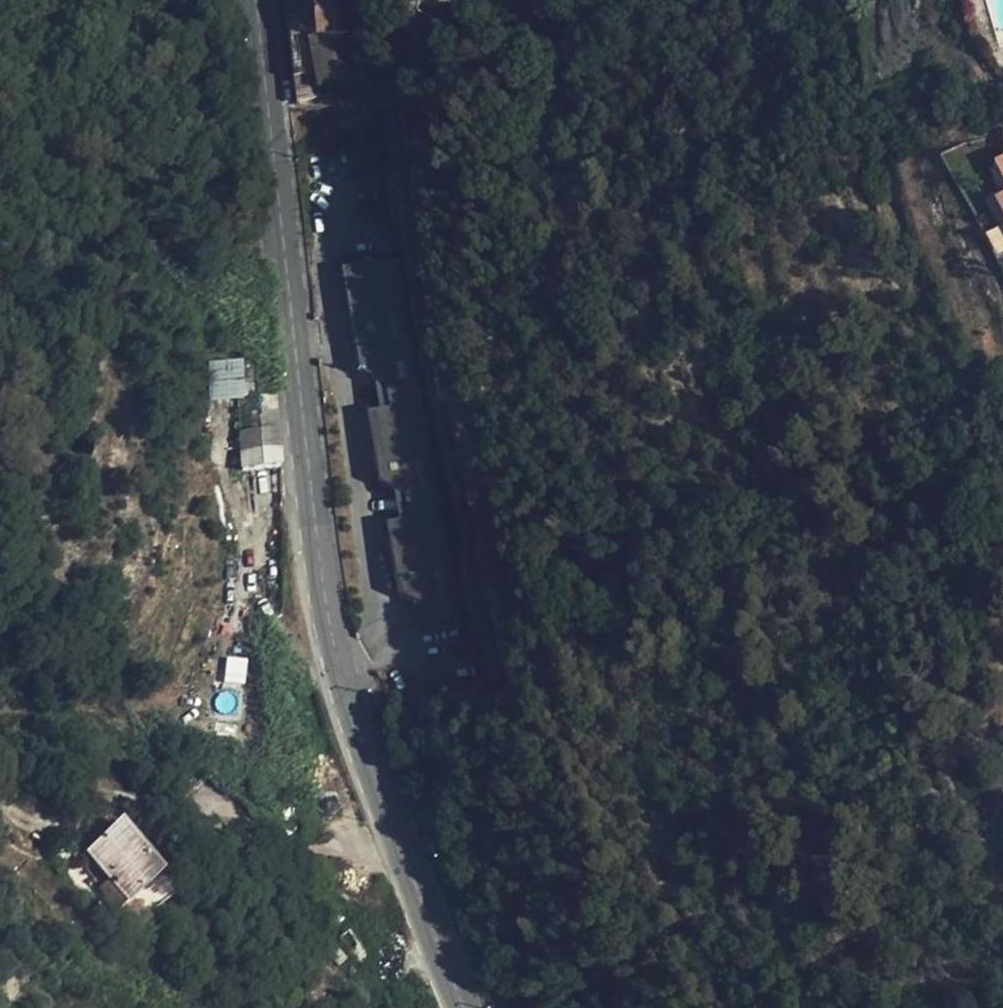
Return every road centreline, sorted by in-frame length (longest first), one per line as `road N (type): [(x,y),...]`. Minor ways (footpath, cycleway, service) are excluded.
road 1 (secondary): [(462,1007),(331,636),(259,0)]

